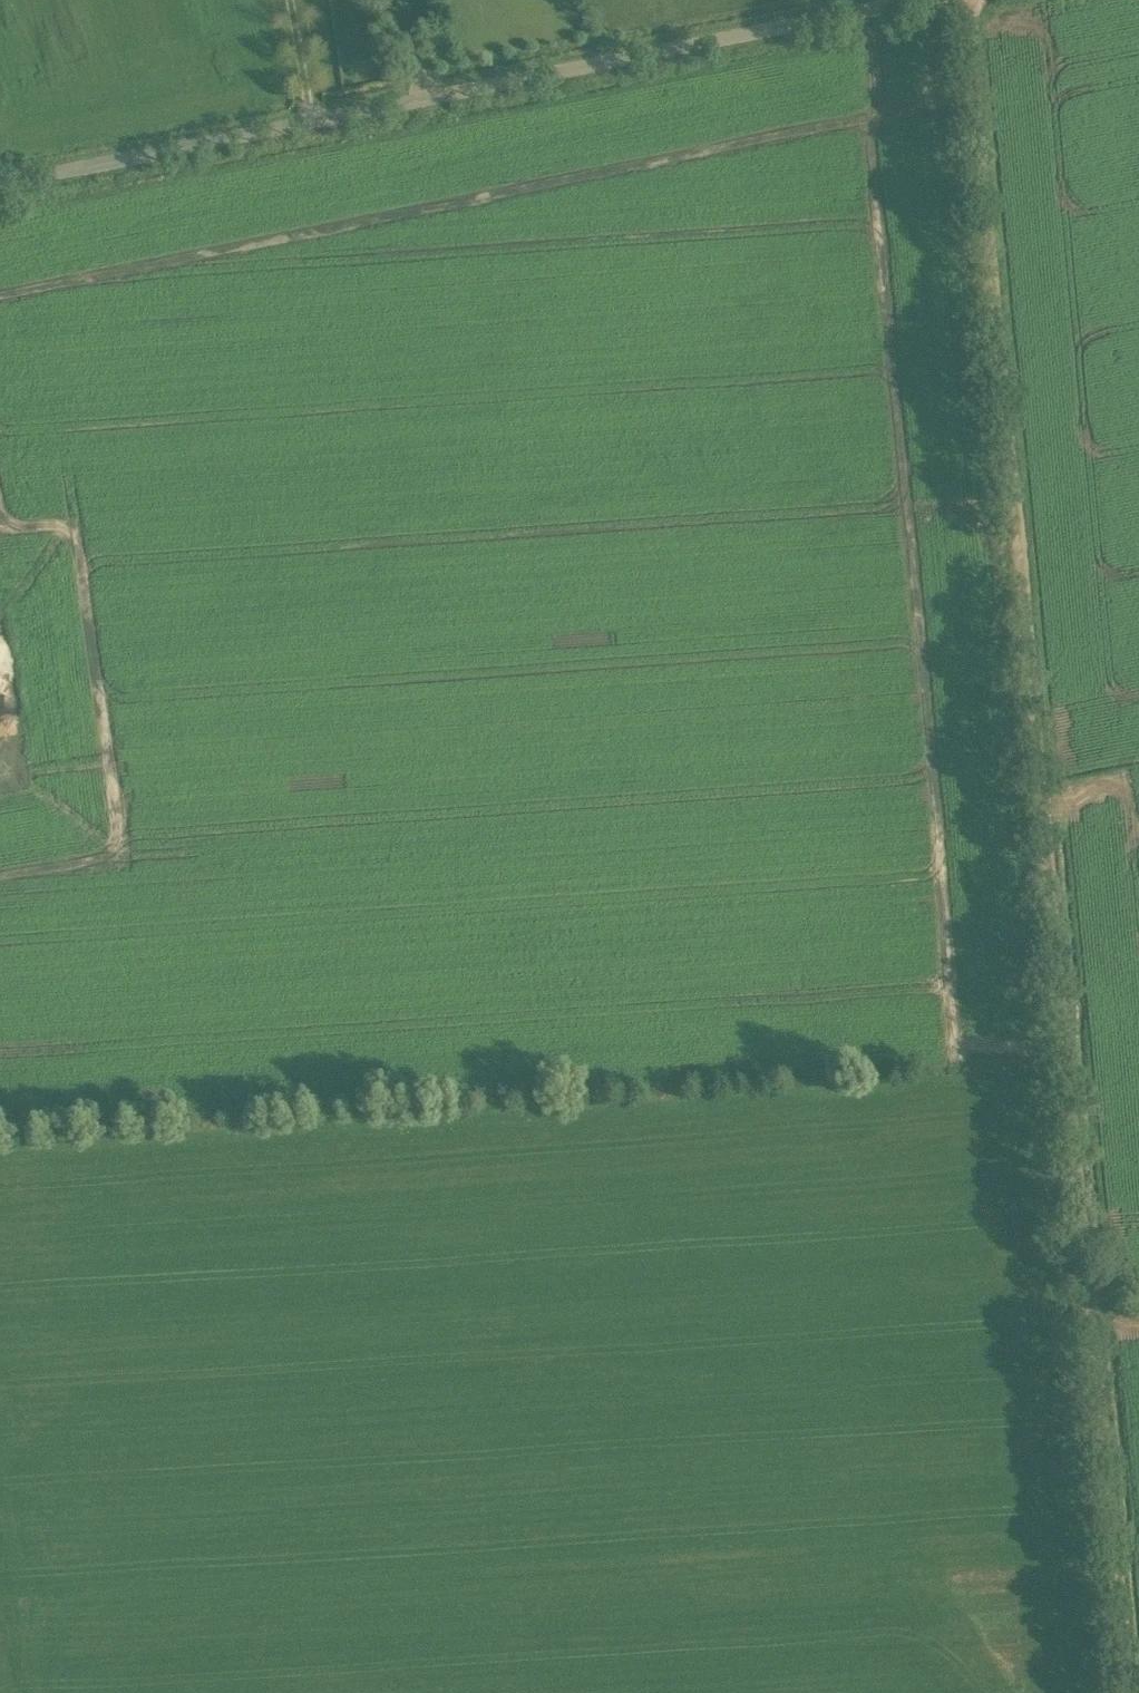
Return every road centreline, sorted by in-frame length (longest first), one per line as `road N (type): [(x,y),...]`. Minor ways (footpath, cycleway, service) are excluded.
road 1 (track): [(961,0),(1125,1692)]
road 2 (unclassified): [(0,181),(909,0)]

